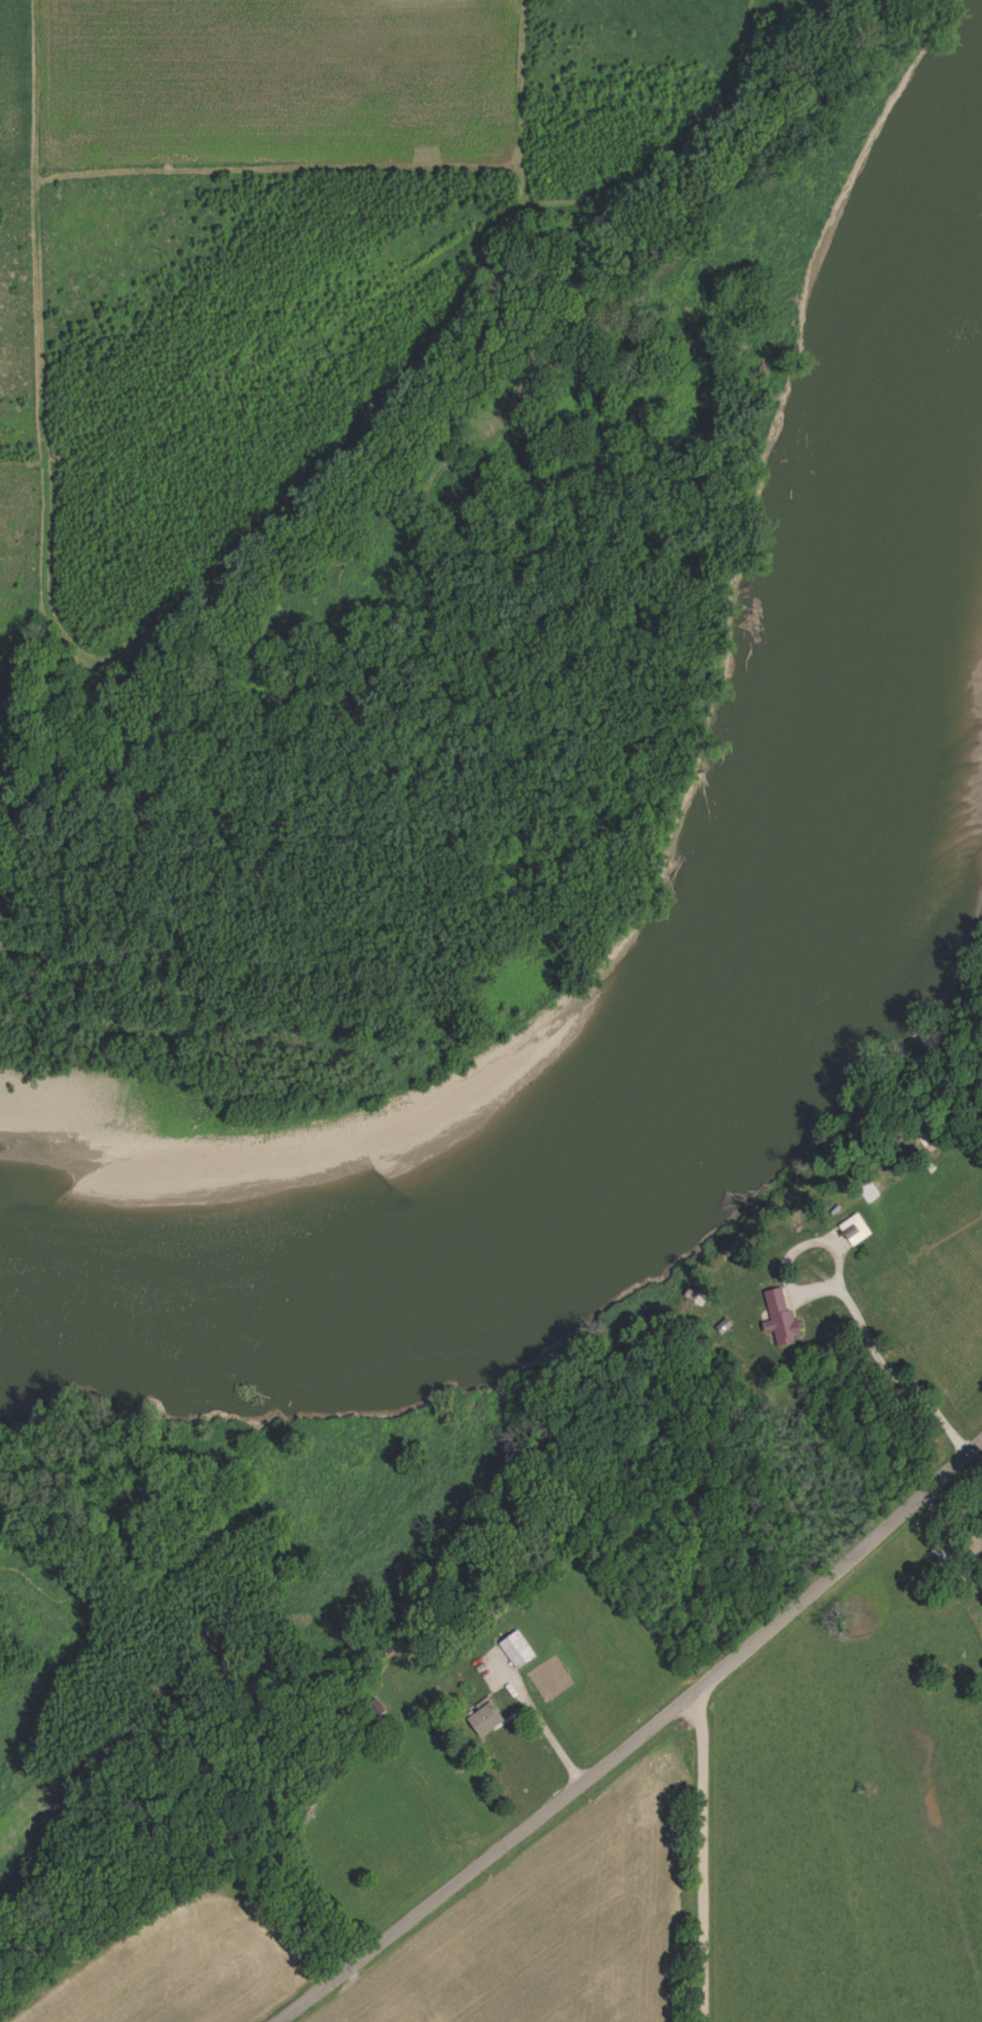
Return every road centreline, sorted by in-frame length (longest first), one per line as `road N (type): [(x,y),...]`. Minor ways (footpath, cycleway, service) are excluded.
road 1 (tertiary): [(251,2021),(649,1716),(694,1705),(716,1632),(981,1409)]
road 2 (residential): [(696,2021),(694,1705)]

